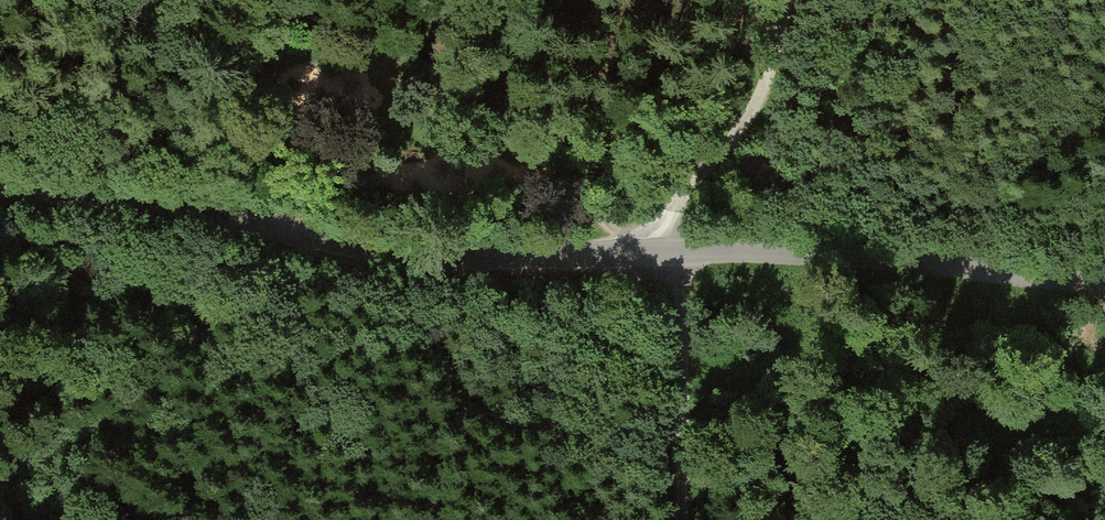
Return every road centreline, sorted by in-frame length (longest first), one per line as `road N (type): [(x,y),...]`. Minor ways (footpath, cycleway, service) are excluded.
road 1 (unclassified): [(1104,288),(960,266),(788,255),(460,253),(0,180)]
road 2 (track): [(310,0),(517,141),(636,256)]
road 3 (track): [(793,0),(773,88),(735,146),(636,256)]
road 4 (track): [(685,255),(682,519)]

